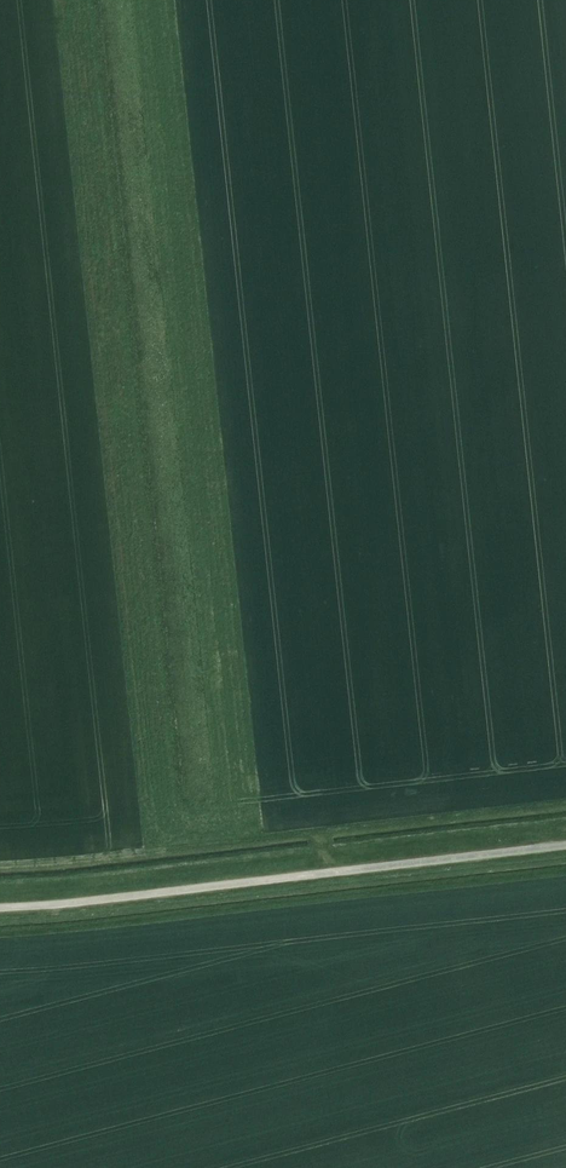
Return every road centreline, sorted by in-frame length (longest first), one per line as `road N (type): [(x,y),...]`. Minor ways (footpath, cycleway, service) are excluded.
road 1 (unclassified): [(0,908),(565,845)]

